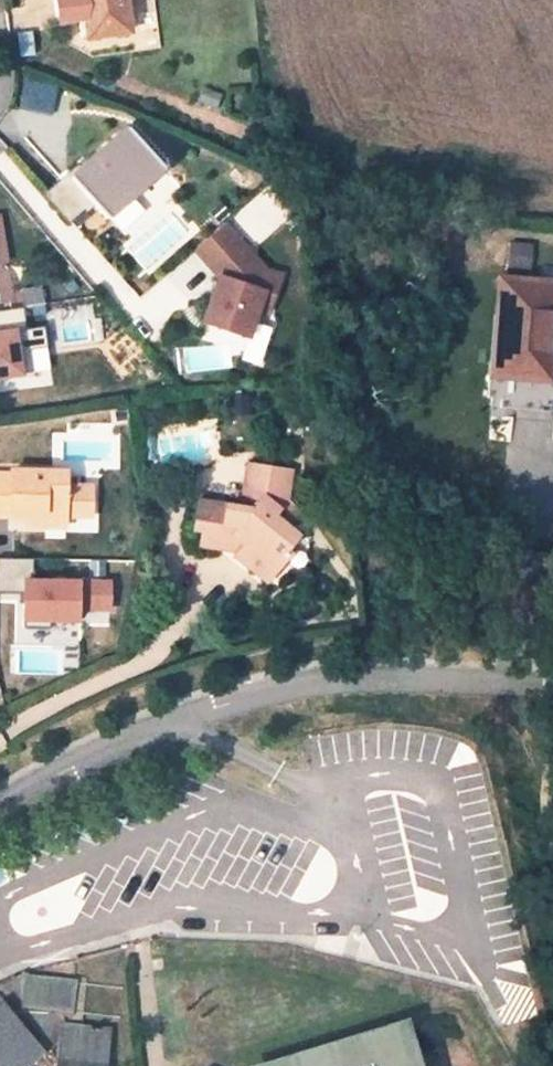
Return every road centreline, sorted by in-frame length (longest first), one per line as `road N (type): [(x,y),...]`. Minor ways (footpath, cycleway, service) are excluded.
road 1 (unclassified): [(0,812),(180,723),(297,686),(402,679),(552,690)]
road 2 (track): [(552,740),(541,824),(552,874)]

